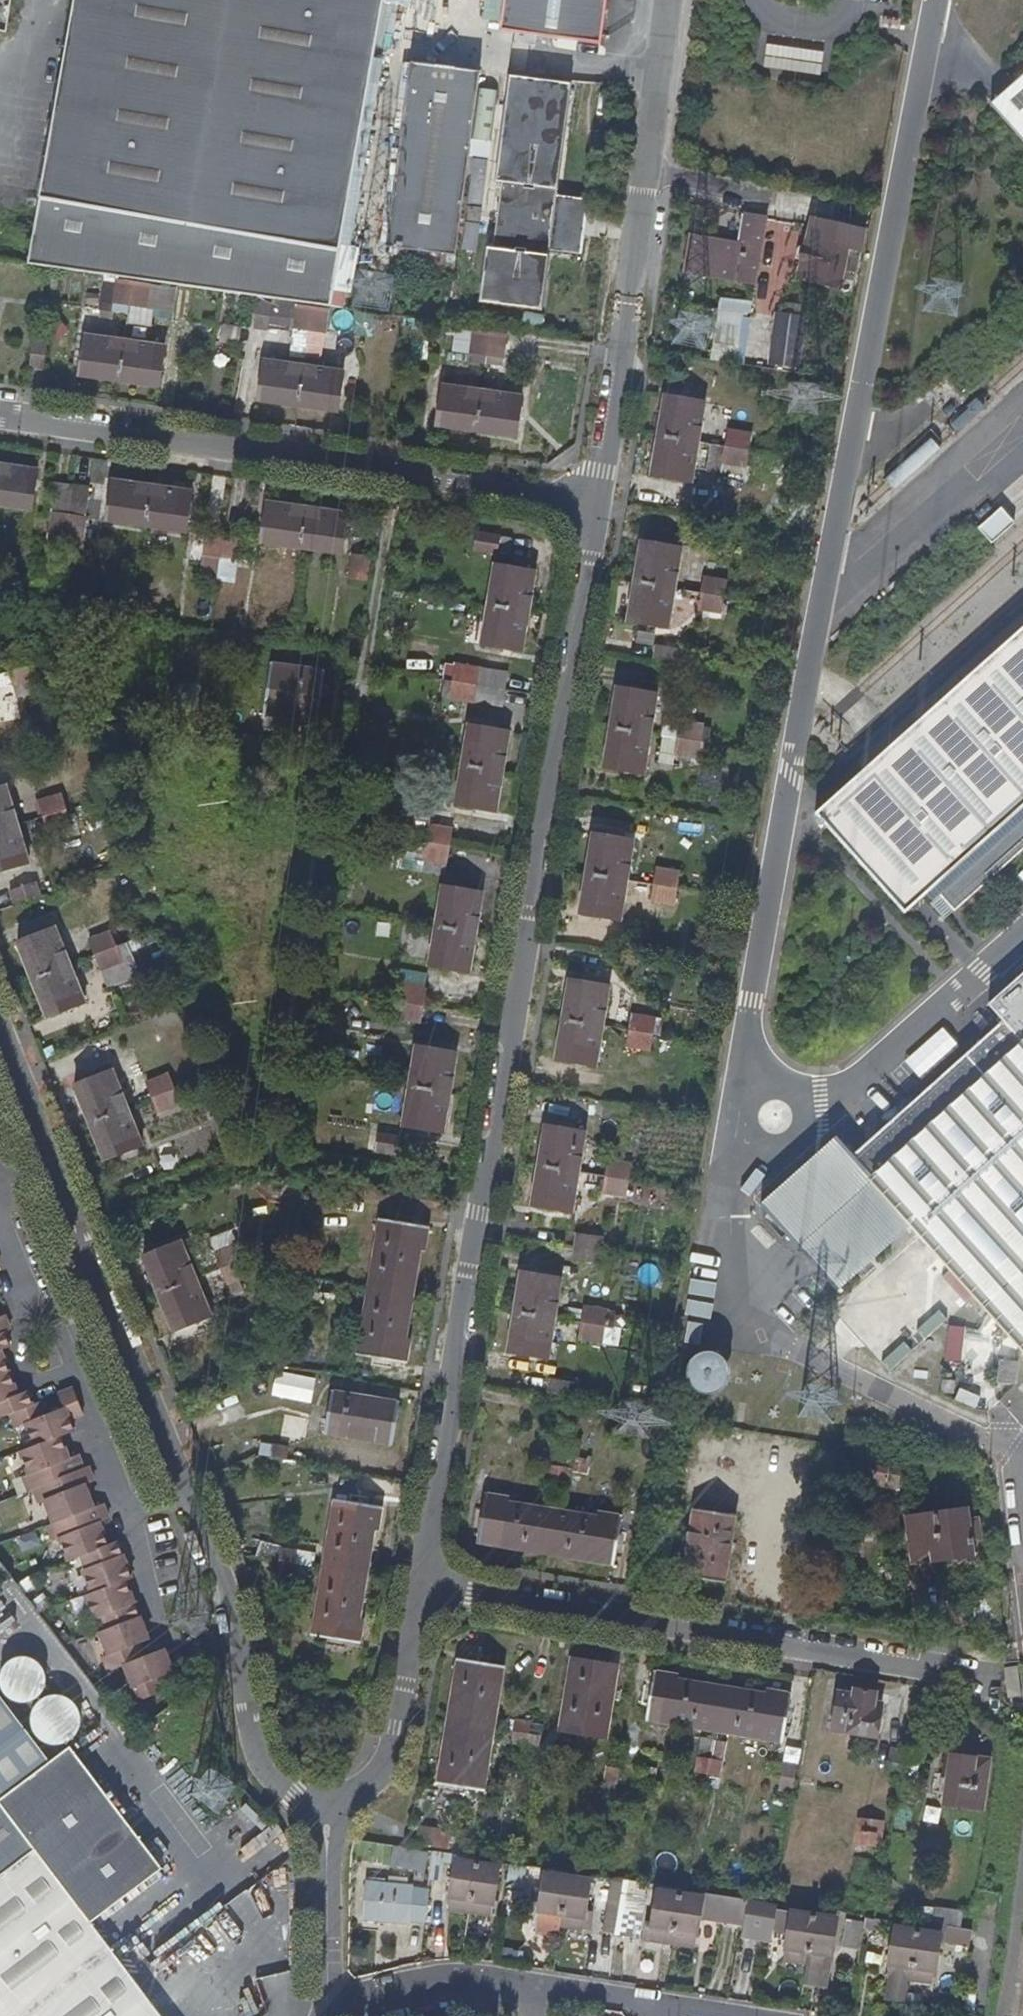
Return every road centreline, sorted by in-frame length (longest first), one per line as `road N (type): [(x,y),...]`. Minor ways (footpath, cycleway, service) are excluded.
road 1 (residential): [(421,1585),(597,502)]
road 2 (residential): [(0,1031),(220,1571),(259,1755),(293,1797),(326,1815)]
road 3 (residential): [(0,413),(597,502)]
road 4 (residential): [(979,1676),(421,1585)]
road 5 (unclassified): [(667,0),(625,310)]
road 6 (residential): [(326,1815),(363,1789),(388,1756),(421,1585)]
road 7 (residential): [(335,2015),(415,1984),(537,1985)]
road 8 (residential): [(329,2015),(326,1815)]
road 9 (unclassified): [(597,502),(625,310)]
road 10 (residential): [(537,1985),(659,2004)]

